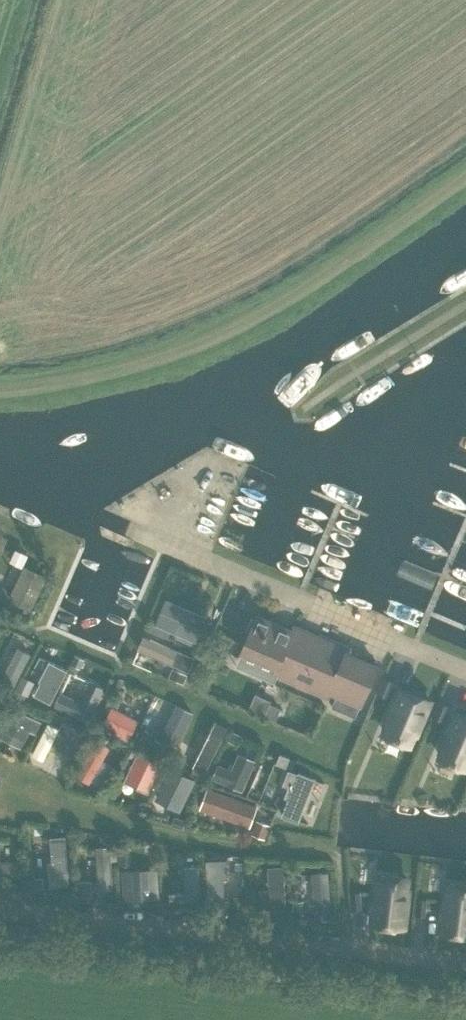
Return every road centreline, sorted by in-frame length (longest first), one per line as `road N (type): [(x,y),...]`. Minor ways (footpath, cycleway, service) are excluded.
road 1 (residential): [(465,963),(0,907)]

